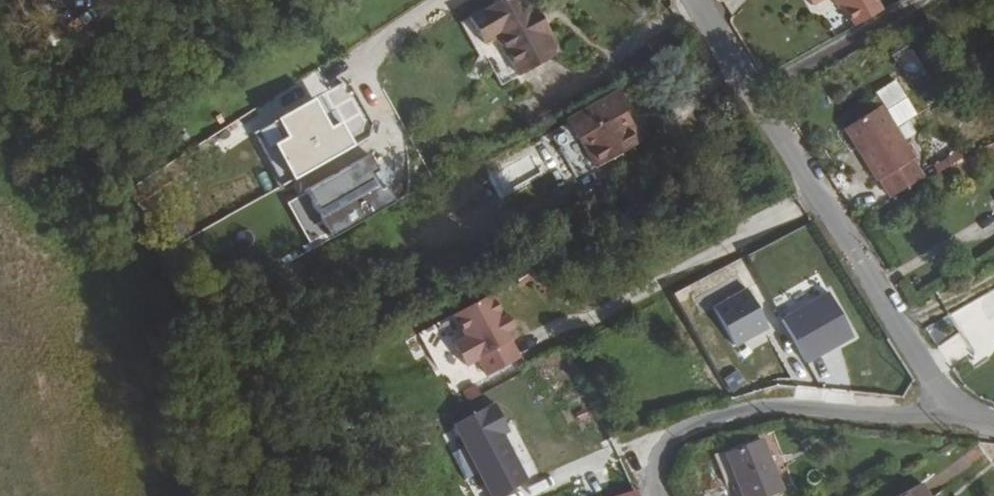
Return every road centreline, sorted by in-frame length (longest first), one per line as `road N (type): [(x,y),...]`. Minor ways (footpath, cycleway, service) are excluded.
road 1 (residential): [(692,0),(927,377),(964,421)]
road 2 (residential): [(658,495),(653,485),(669,442),(706,420),(780,406),(964,421)]

